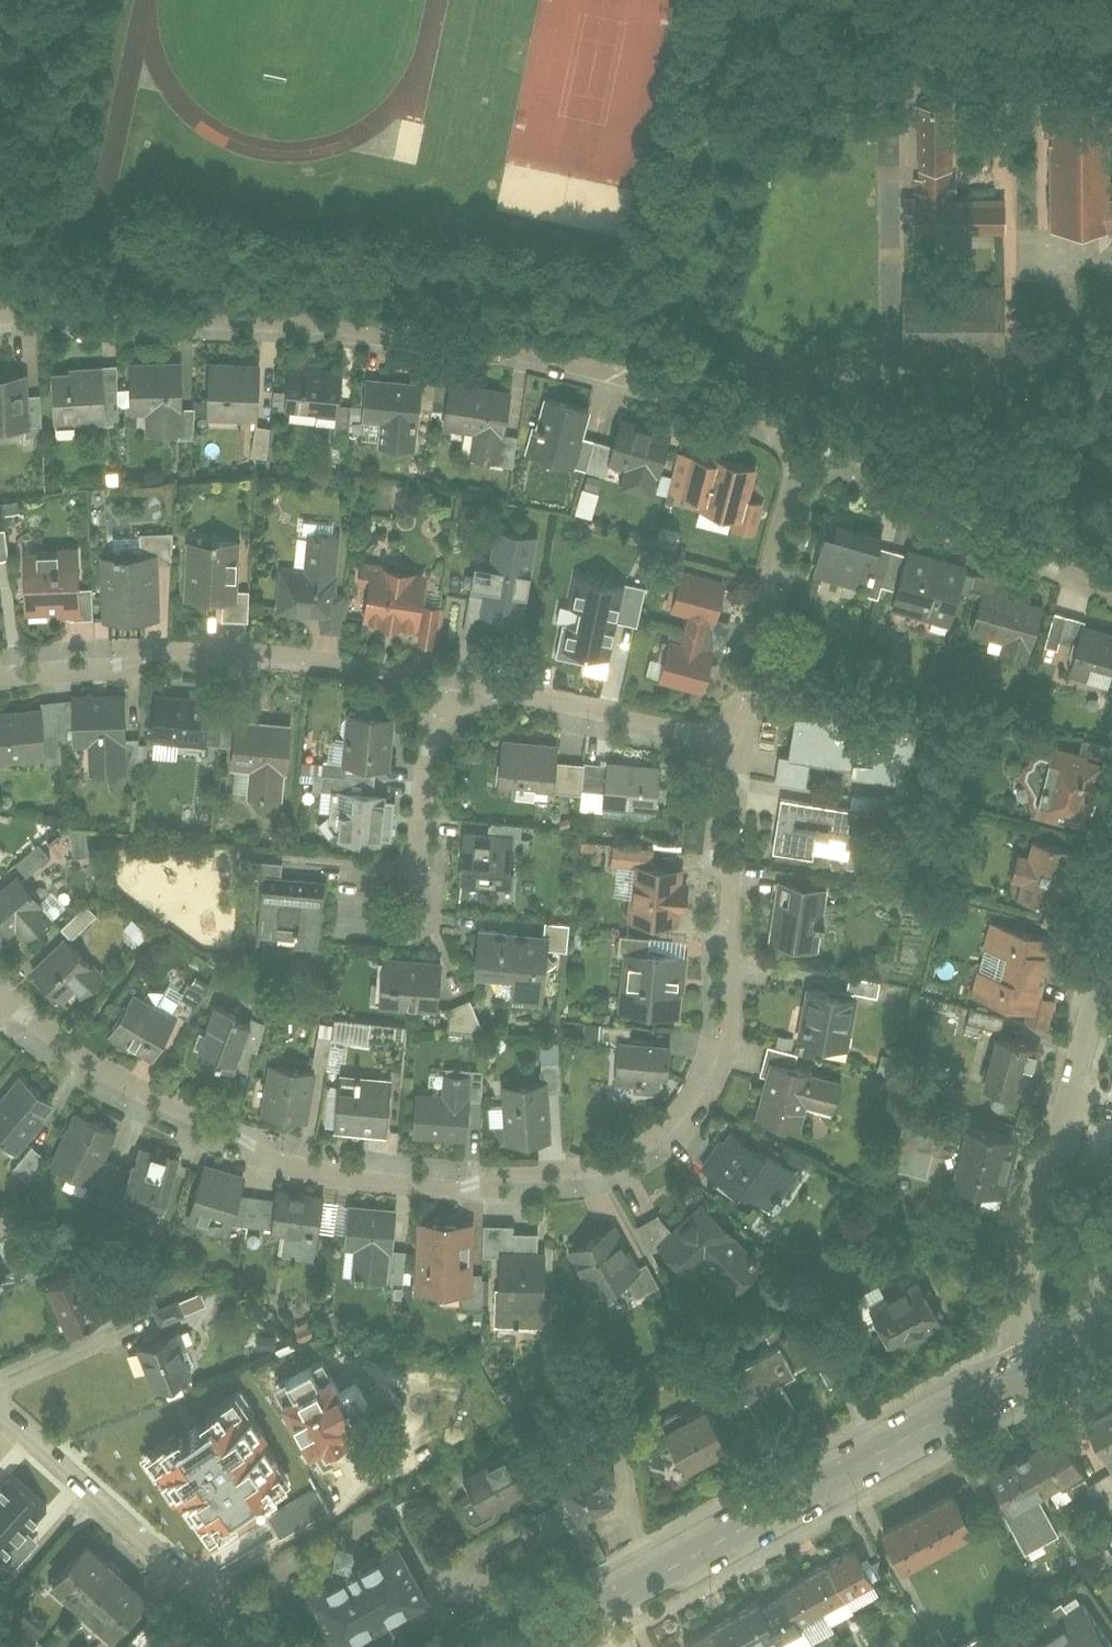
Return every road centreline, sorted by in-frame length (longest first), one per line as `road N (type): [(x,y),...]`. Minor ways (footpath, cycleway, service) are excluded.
road 1 (residential): [(733,754),(722,921),(732,1019),(726,1052),(694,1123),(631,1173),(552,1188),(433,1186),(252,1149),(143,1099),(0,998)]
road 2 (residential): [(795,456),(746,414),(630,363),(467,337),(0,307)]
road 3 (tertiary): [(1035,1369),(532,1646)]
road 4 (residential): [(1035,1369),(1025,1303),(1051,1150),(1111,912)]
road 5 (residential): [(0,680),(238,661),(438,682)]
road 6 (residential): [(258,1646),(0,1407)]
road 7 (residential): [(1111,587),(865,474),(795,456)]
road 8 (residential): [(795,456),(733,754)]
road 9 (residential): [(438,682),(531,697),(733,754)]
road 10 (track): [(57,0),(0,260)]
road 11 (residential): [(438,682),(409,903)]

